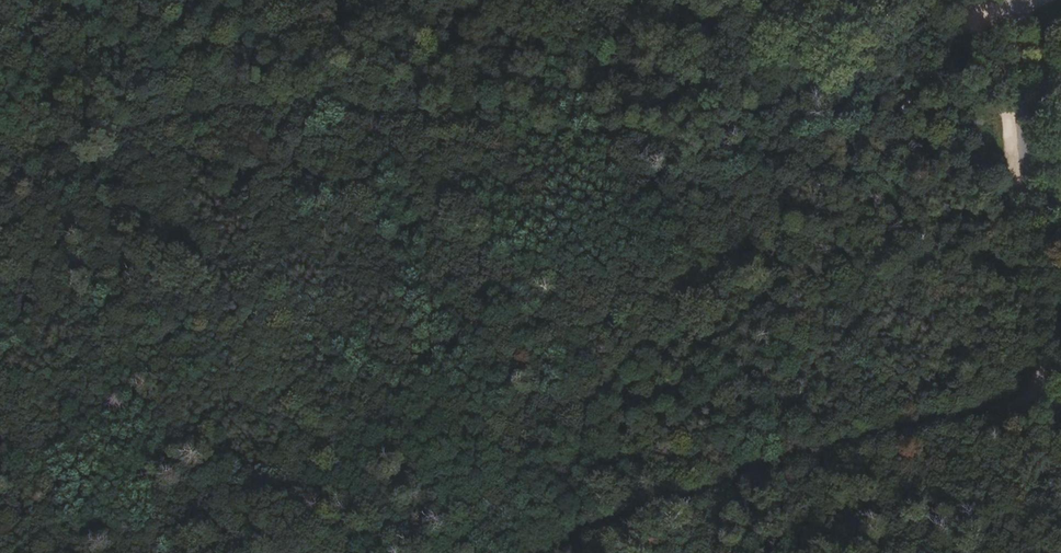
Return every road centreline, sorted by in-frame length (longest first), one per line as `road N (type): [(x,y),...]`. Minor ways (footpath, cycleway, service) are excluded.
road 1 (unclassified): [(1042,401),(877,434),(648,506),(552,552)]
road 2 (unclassified): [(1017,0),(1042,401)]
road 3 (track): [(144,0),(0,24)]

